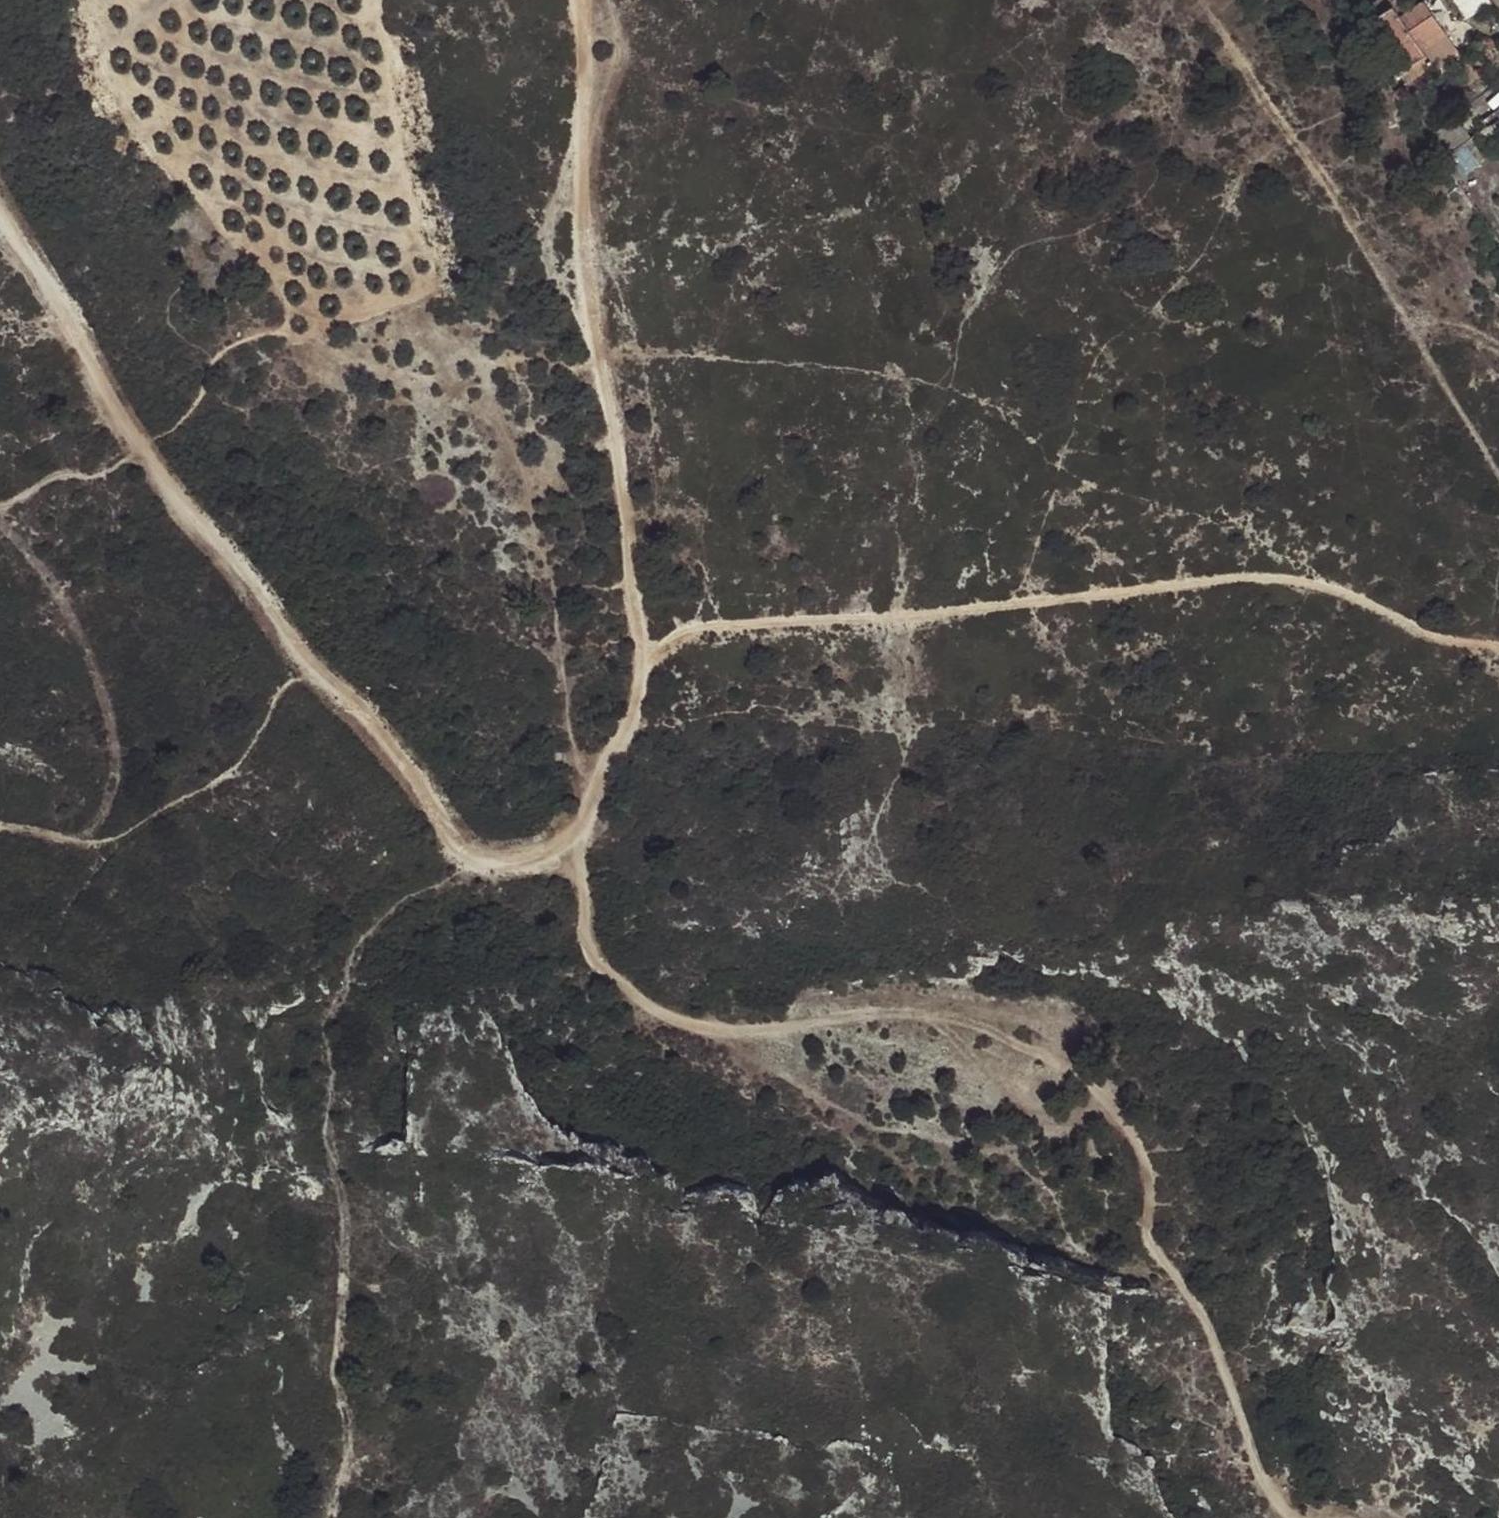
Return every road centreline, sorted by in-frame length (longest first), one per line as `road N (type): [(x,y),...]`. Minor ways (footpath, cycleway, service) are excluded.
road 1 (track): [(0,218),(140,457),(336,690),(425,772),(461,856),(503,863),(558,847),(608,774),(654,663),(687,632),(1271,575),(1314,579),(1433,635),(1498,647)]
road 2 (track): [(576,826),(590,943),(646,1000),(730,1036),(859,1009),(971,1019),(1061,1062),(1131,1117),(1154,1197),(1153,1257),(1174,1269),(1219,1356),(1248,1446),(1281,1506),(1306,1517)]
road 3 (track): [(579,0),(587,103),(583,201),(596,333),(614,415),(641,693)]
road 4 (track): [(0,505),(62,472),(100,474),(140,457)]

